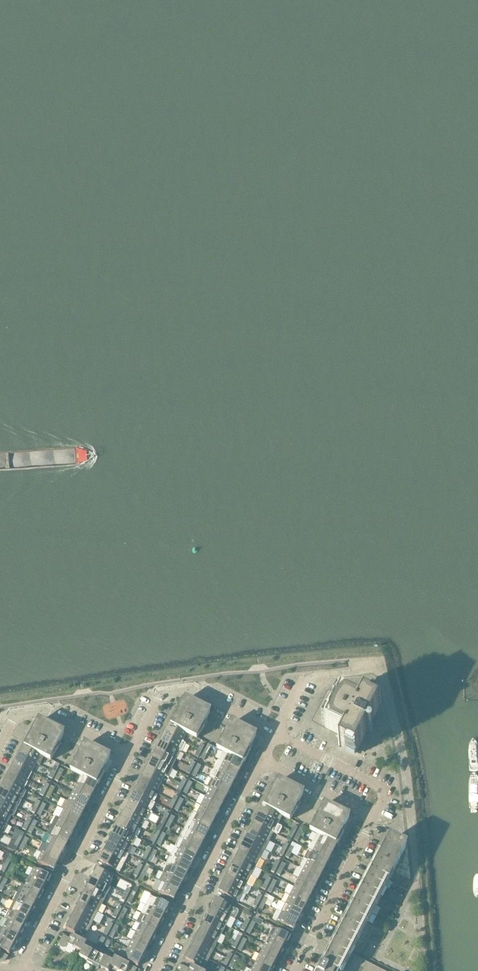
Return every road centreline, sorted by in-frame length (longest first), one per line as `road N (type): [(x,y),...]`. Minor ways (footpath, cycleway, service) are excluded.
road 1 (residential): [(128,756),(23,970)]
road 2 (residential): [(154,970),(261,763)]
road 3 (residential): [(276,734),(182,690),(160,698),(128,756)]
road 4 (residential): [(295,970),(374,818)]
road 5 (residential): [(0,742),(14,717),(45,712),(128,756)]
road 6 (residential): [(374,818),(384,797),(379,787),(276,734)]
road 7 (residential): [(374,818),(261,763)]

